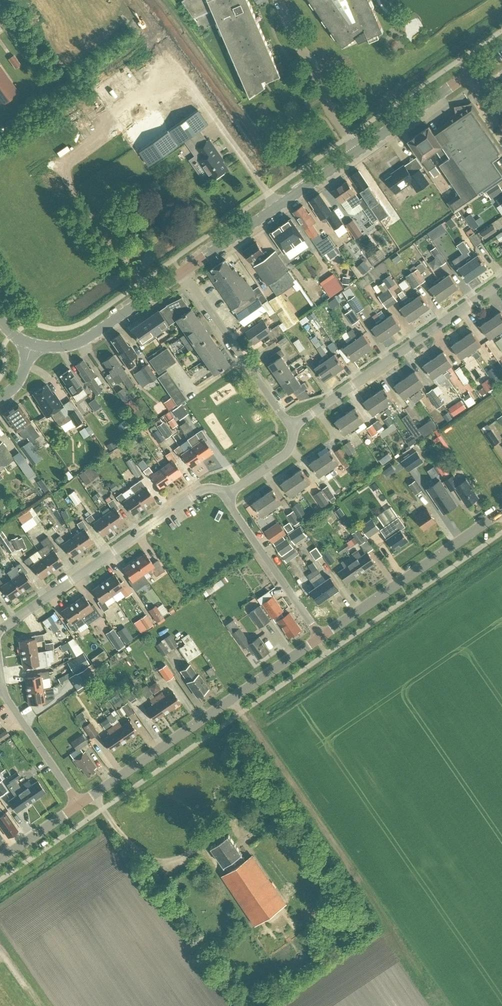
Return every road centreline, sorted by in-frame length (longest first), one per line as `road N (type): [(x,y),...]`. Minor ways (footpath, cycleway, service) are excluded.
road 1 (track): [(231,698),(403,944)]
road 2 (unclassified): [(79,804),(320,636)]
road 3 (residential): [(0,630),(199,491),(225,496)]
road 4 (residential): [(292,427),(501,281)]
road 5 (unclassified): [(320,636),(501,510)]
road 6 (tertiary): [(184,273),(359,150)]
road 7 (residential): [(292,427),(184,273)]
road 8 (tertiary): [(31,344),(83,342),(184,273)]
road 9 (residential): [(359,150),(280,0)]
road 10 (residential): [(320,636),(225,496)]
road 11 (residential): [(79,804),(2,690)]
road 12 (tertiary): [(359,150),(471,73)]
road 13 (track): [(199,848),(156,862),(135,849),(102,809)]

